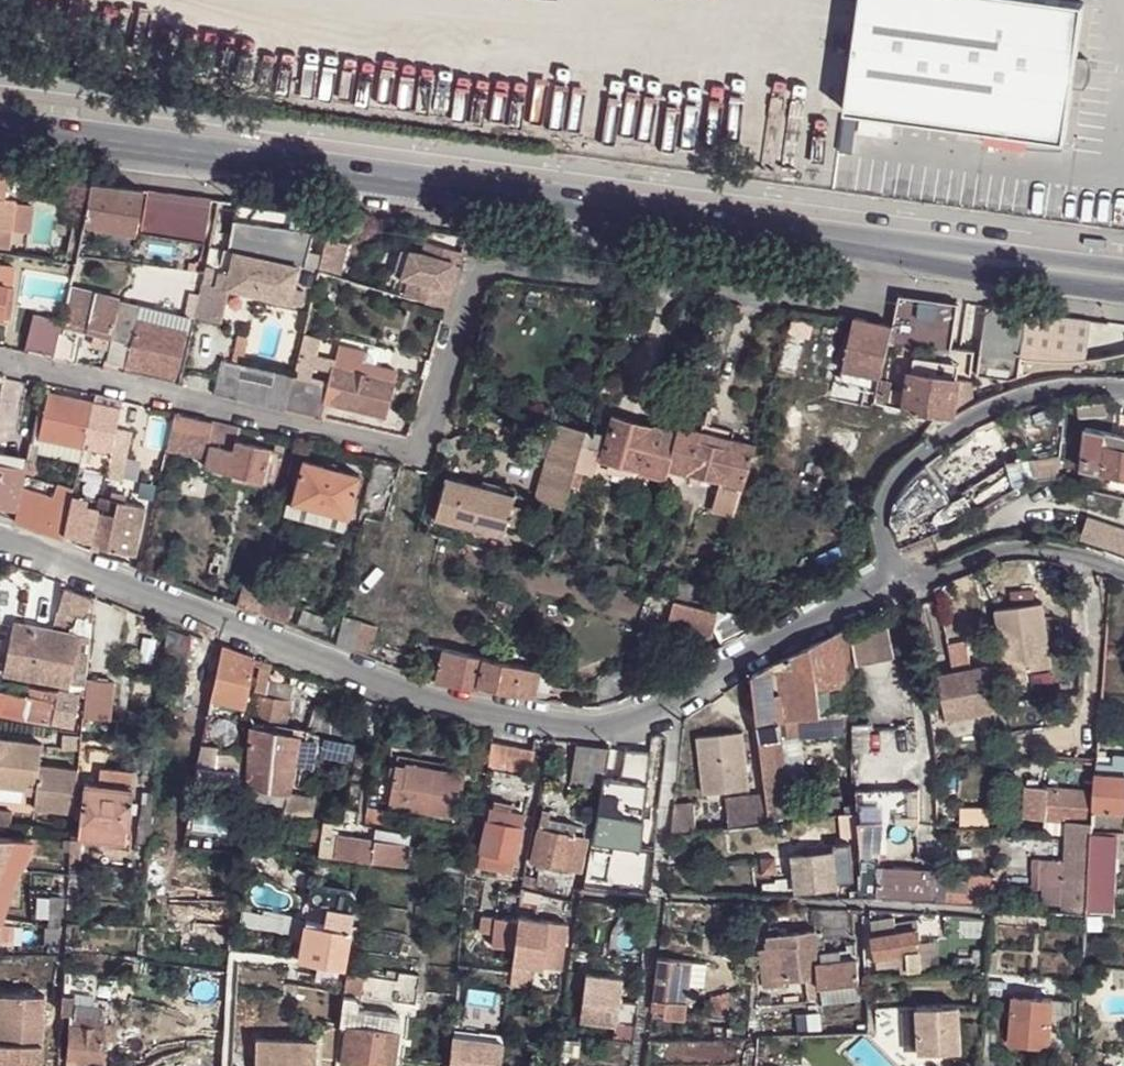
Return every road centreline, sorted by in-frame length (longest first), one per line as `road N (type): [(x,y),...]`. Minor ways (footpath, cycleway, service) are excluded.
road 1 (residential): [(889,254),(872,302),(834,308),(490,273),(477,290),(430,445),(419,453),(0,361)]
road 2 (residential): [(0,540),(432,701),(594,731),(674,710),(892,573)]
road 3 (secondary): [(889,254),(0,134)]
road 4 (residential): [(892,573),(883,540),(886,501),(907,470),(945,440),(1008,406),(1070,389),(1123,394)]
road 5 (residential): [(1123,574),(1047,548),(992,551),(929,580),(892,573)]
road 6 (secondary): [(889,254),(1123,292)]
road 7 (secondary): [(1123,267),(889,254)]

